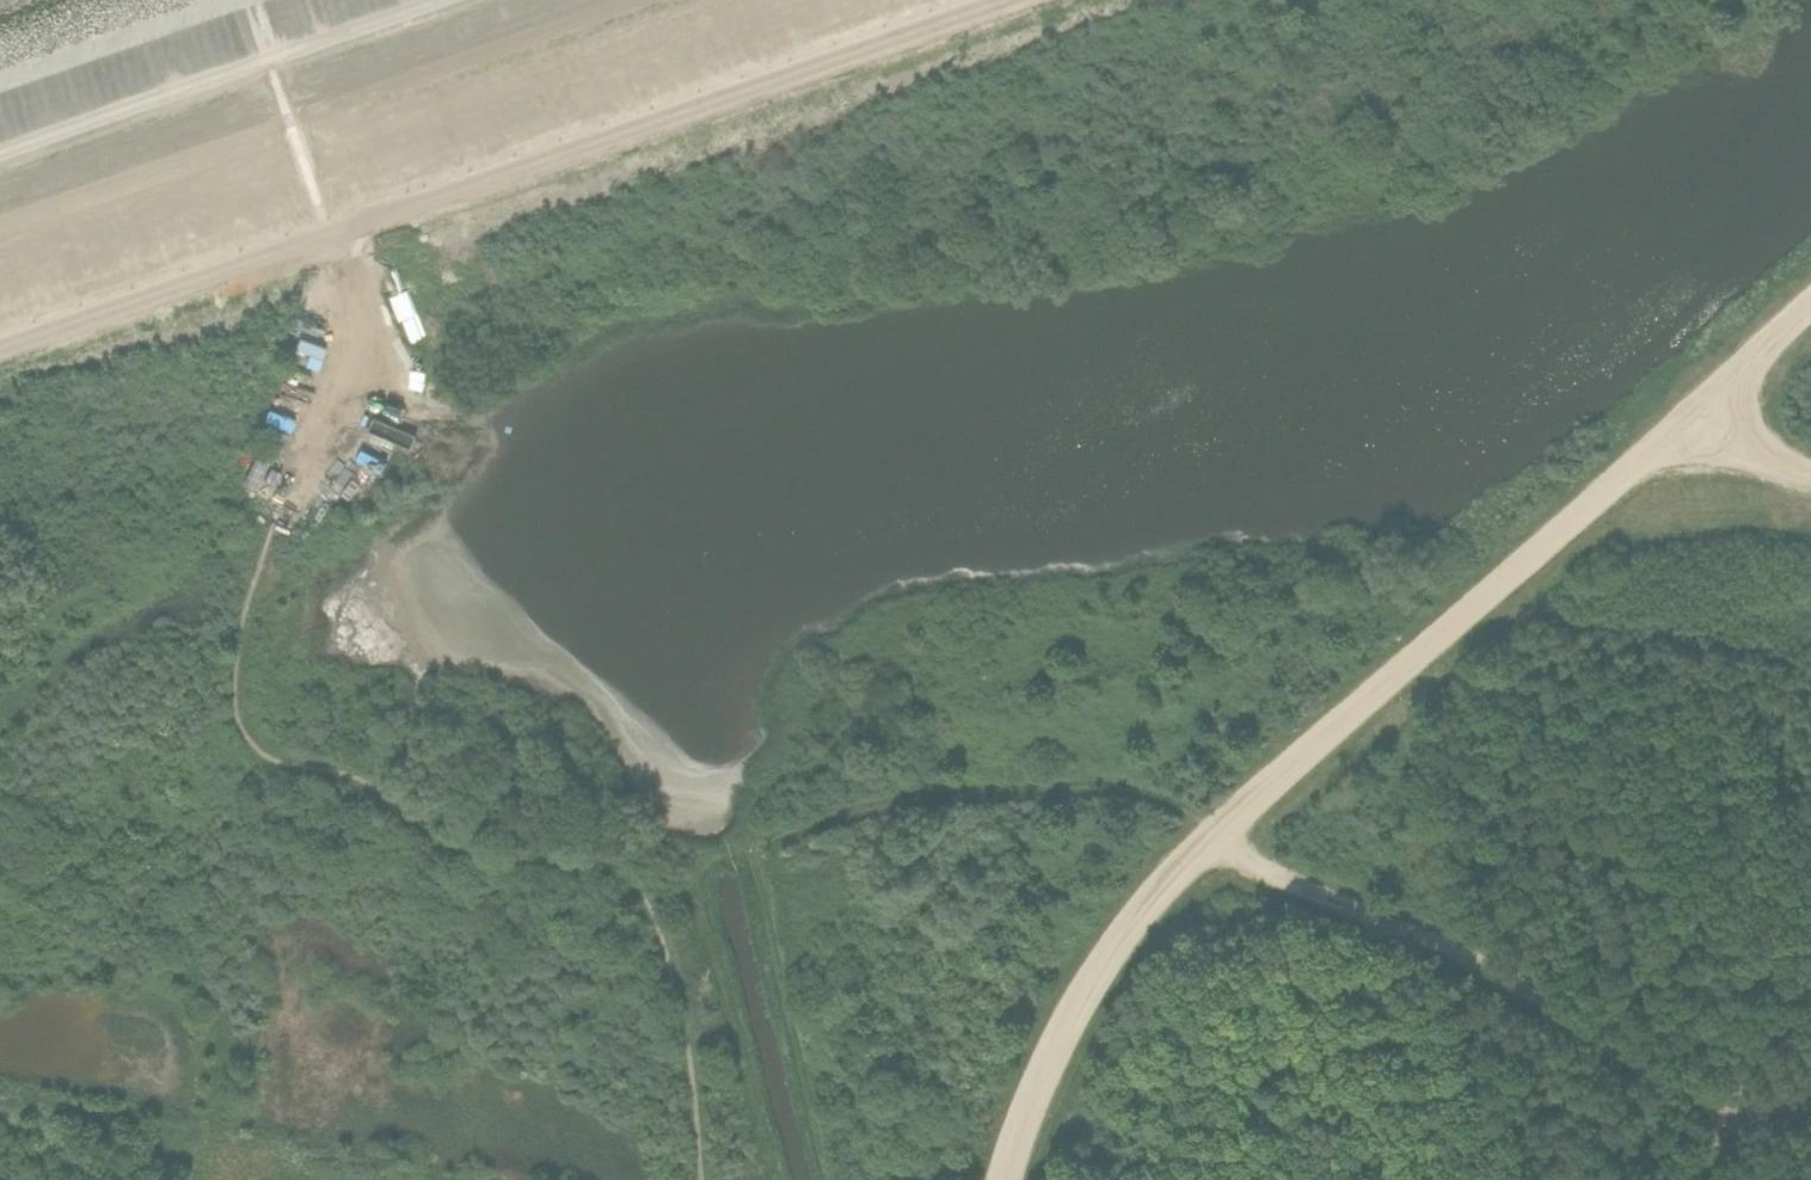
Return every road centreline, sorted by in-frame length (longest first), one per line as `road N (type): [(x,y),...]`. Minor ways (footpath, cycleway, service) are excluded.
road 1 (track): [(1697,409),(1635,472),(1504,572),(1183,865),(1079,995),(992,1179)]
road 2 (unknown): [(343,222),(344,359),(281,497)]
road 3 (track): [(206,0),(0,71)]
road 4 (track): [(1697,409),(1810,304)]
road 5 (track): [(1810,470),(1772,463),(1697,409)]

